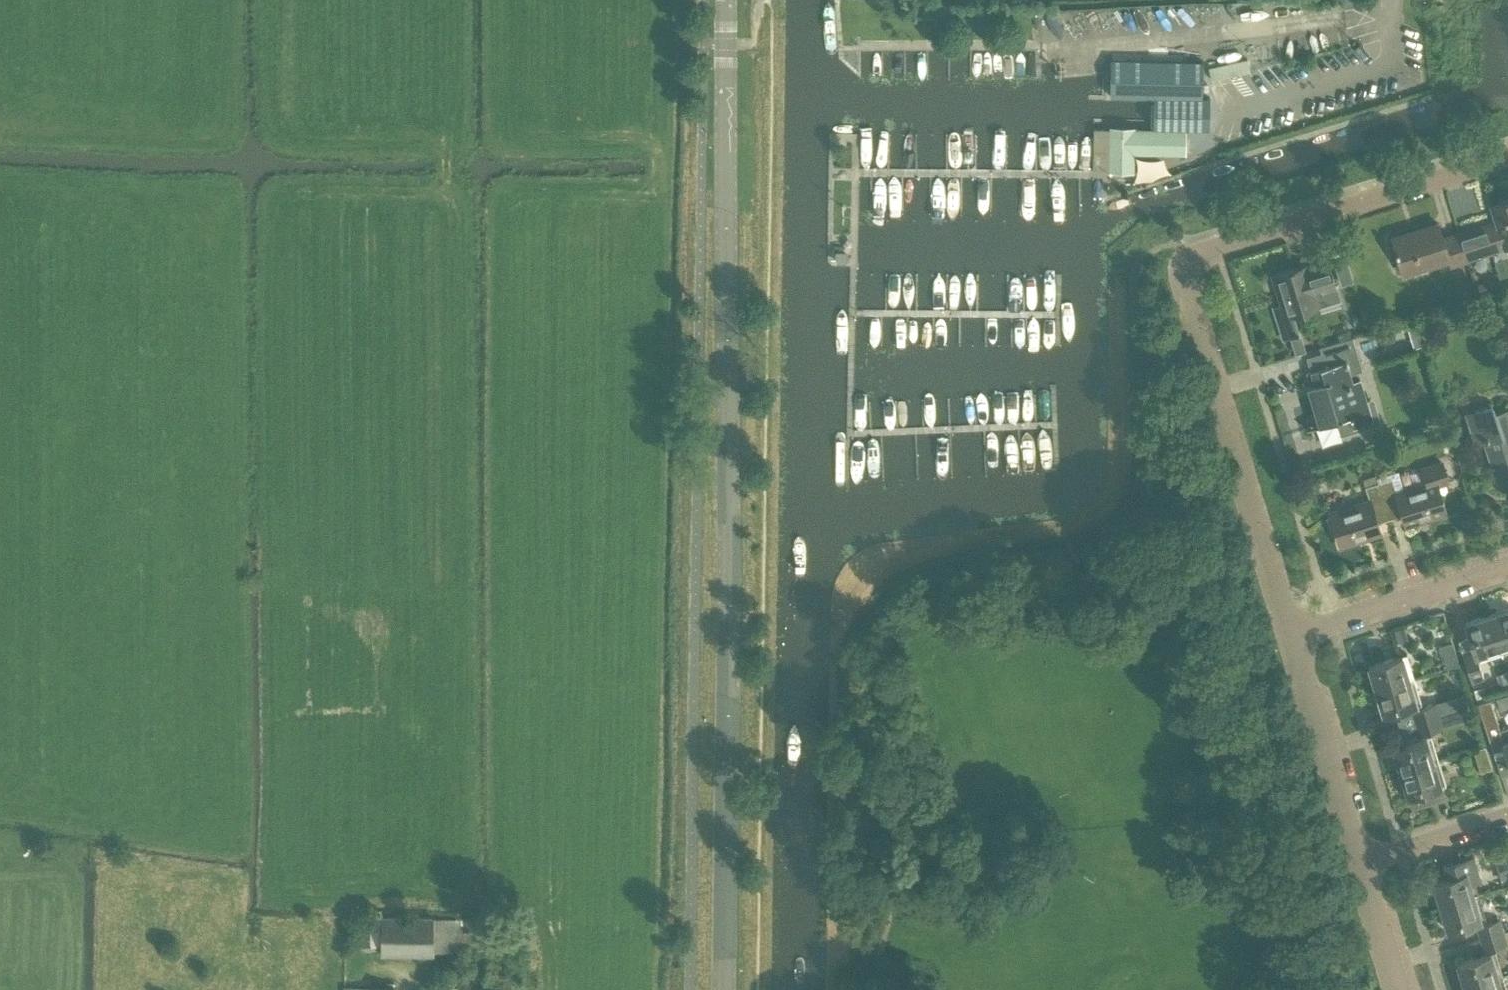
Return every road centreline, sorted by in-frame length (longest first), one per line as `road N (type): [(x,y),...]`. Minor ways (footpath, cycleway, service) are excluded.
road 1 (tertiary): [(725,989),(729,0)]
road 2 (residential): [(1293,632),(1191,273),(1202,254),(1220,246),(1507,159)]
road 3 (residential): [(1363,859),(1293,632)]
road 4 (residential): [(1293,632),(1507,564)]
road 5 (residential): [(1363,859),(1507,816)]
road 6 (residential): [(1402,989),(1363,859)]

